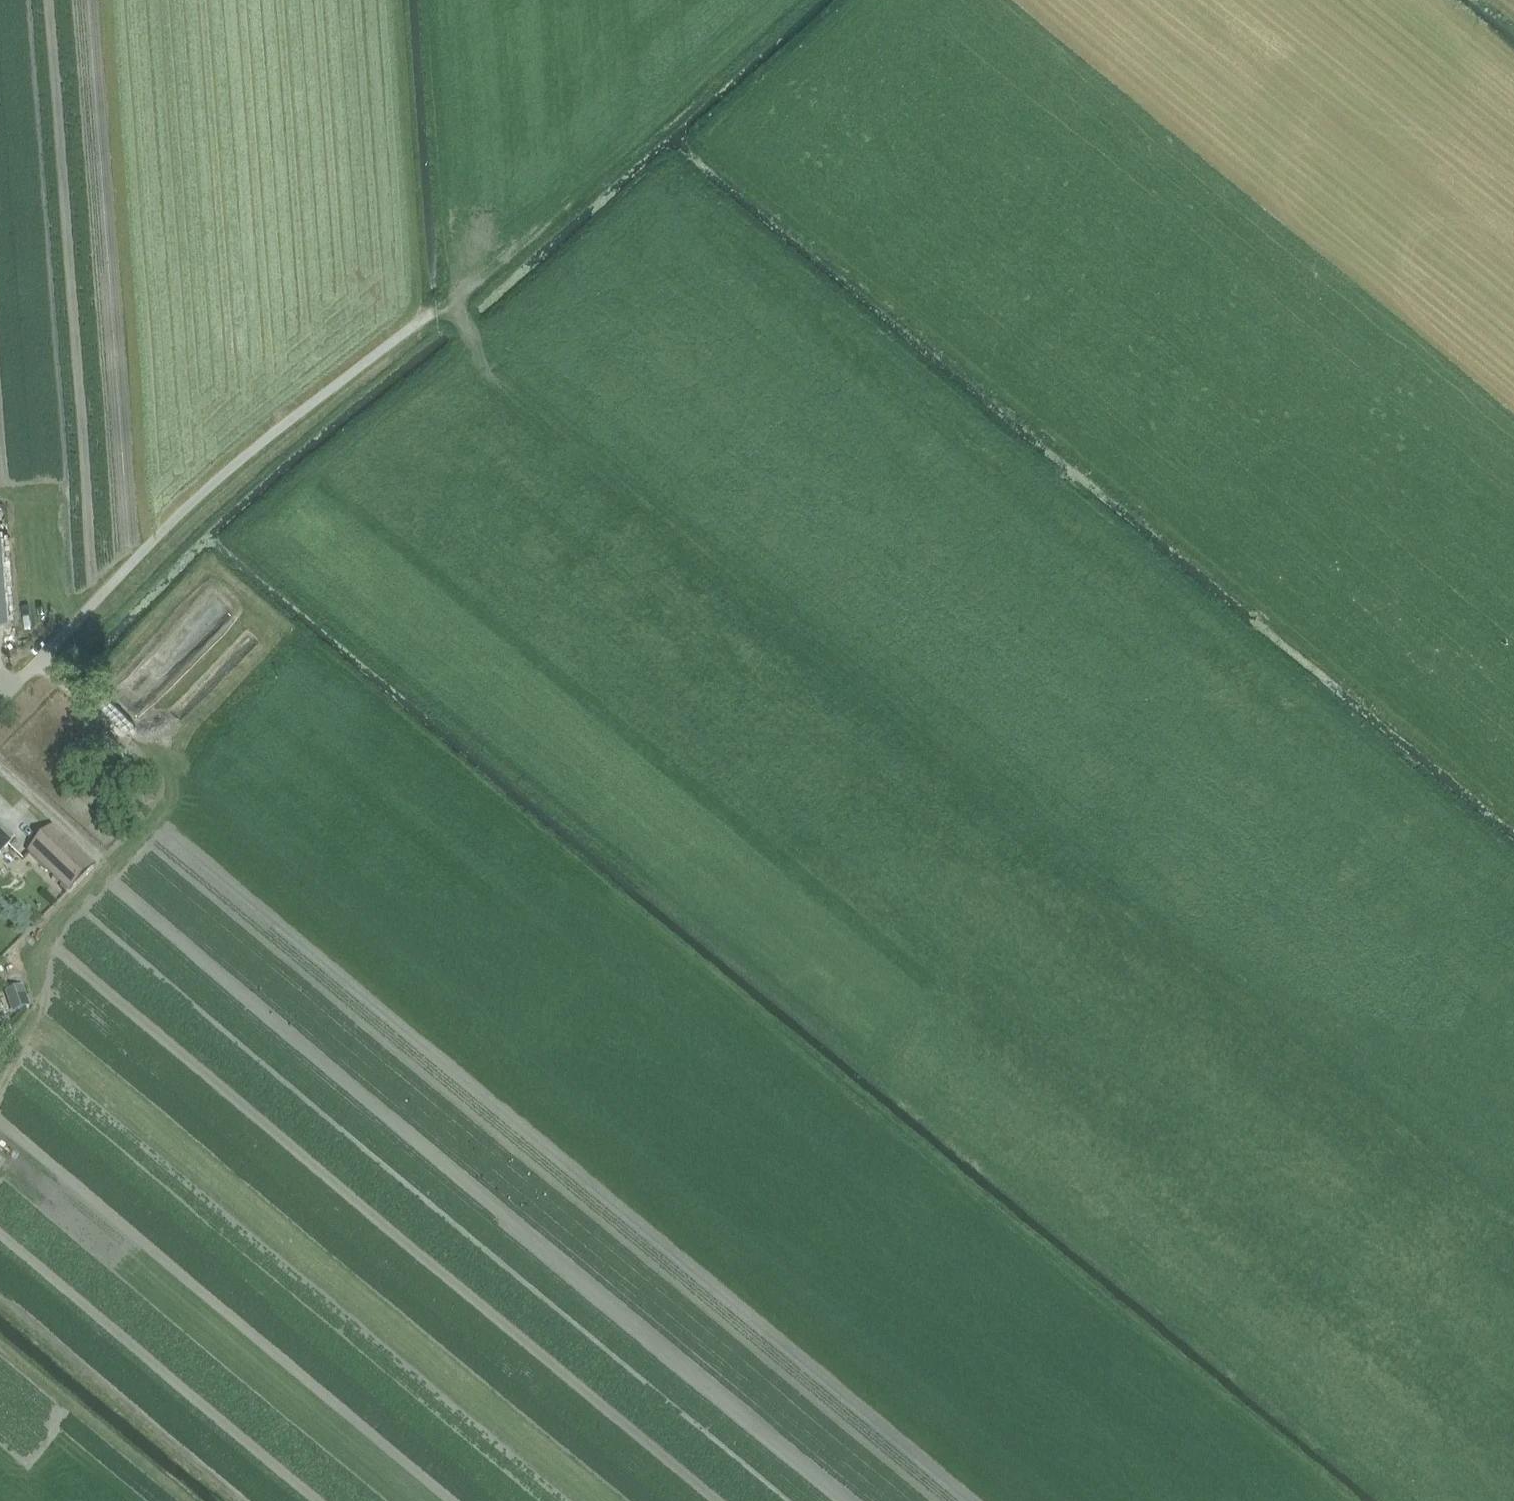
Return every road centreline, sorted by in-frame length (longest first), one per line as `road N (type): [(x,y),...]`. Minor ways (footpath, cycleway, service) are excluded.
road 1 (unclassified): [(0,704),(206,490),(435,311)]

